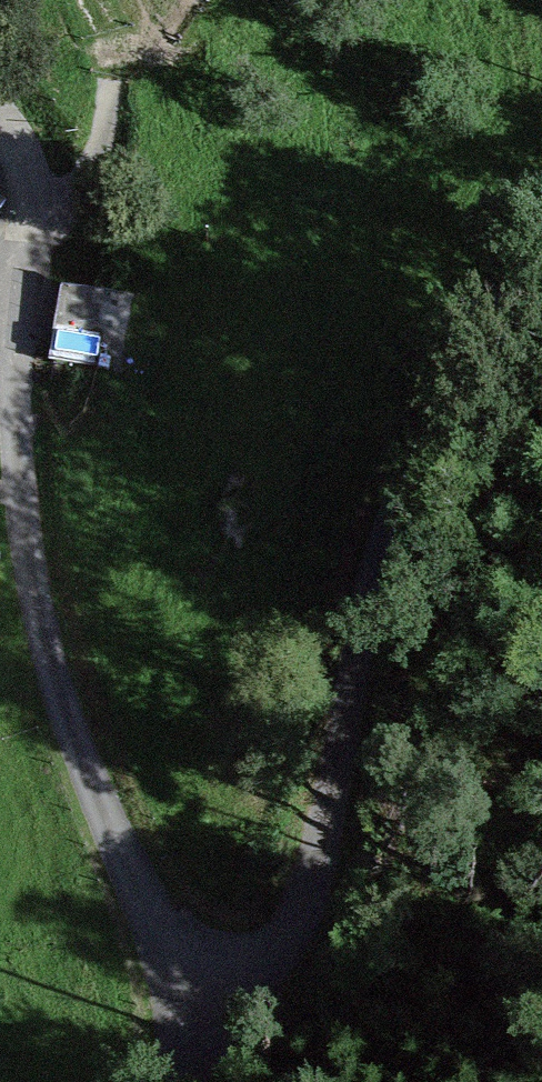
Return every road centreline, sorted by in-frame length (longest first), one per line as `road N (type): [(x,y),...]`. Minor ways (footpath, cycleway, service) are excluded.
road 1 (track): [(183,1081),(221,1012),(305,898),(392,509),(417,448),(541,242)]
road 2 (track): [(0,158),(9,175),(29,569),(83,768),(221,1012)]

